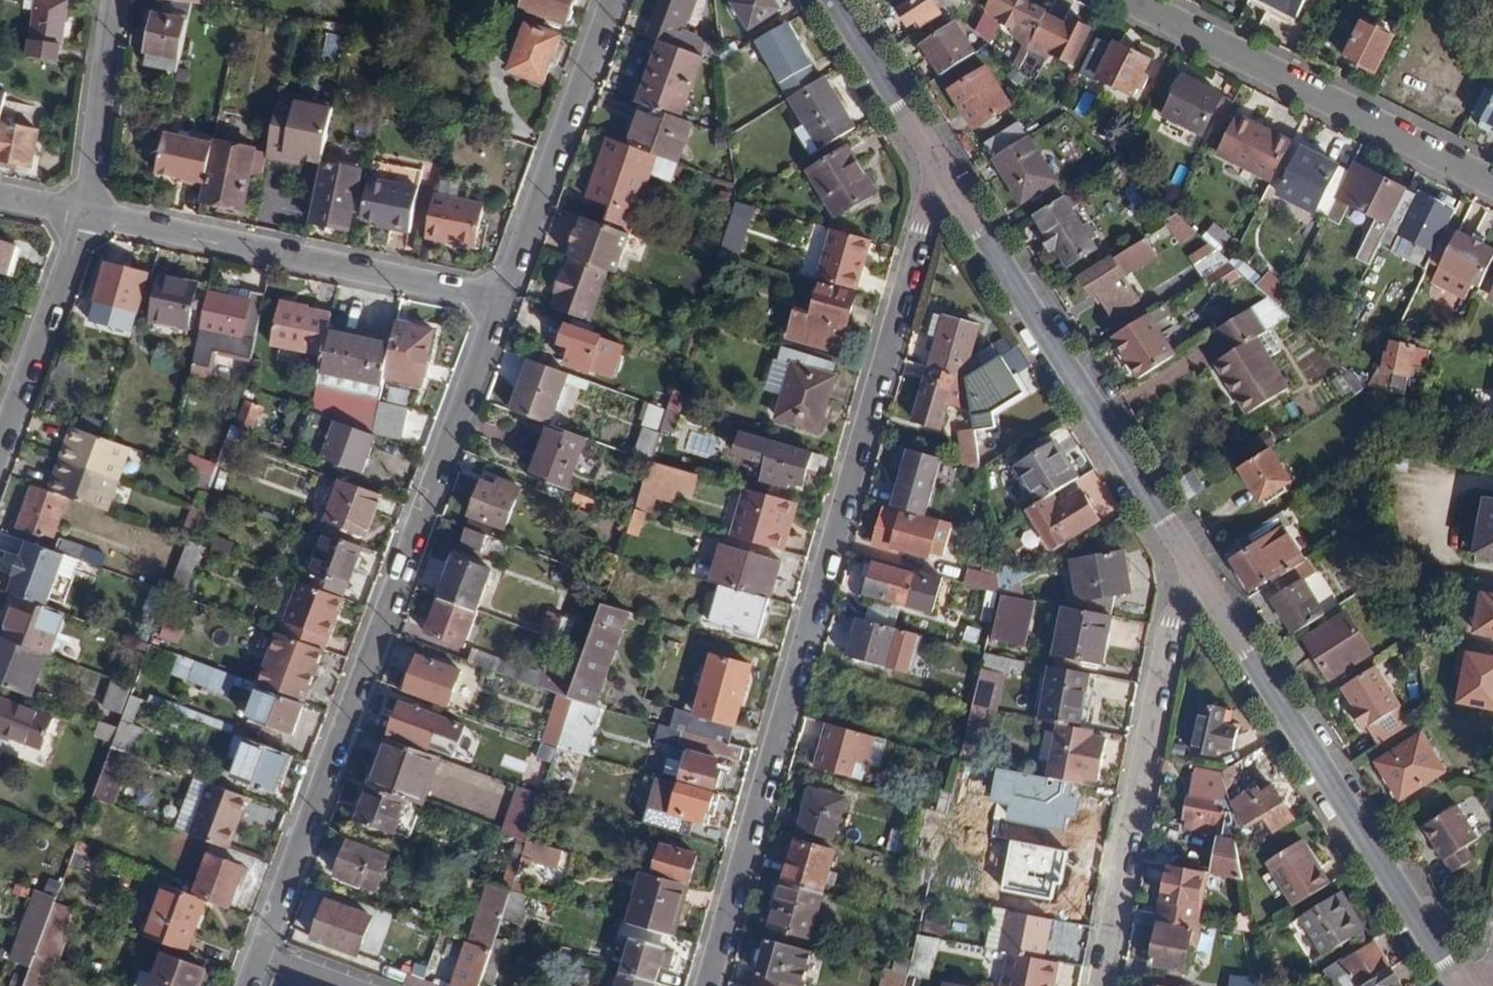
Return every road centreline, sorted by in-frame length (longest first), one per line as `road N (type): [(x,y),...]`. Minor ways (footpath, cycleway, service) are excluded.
road 1 (residential): [(938,171),(706,985)]
road 2 (residential): [(247,985),(497,303)]
road 3 (residential): [(1462,985),(1193,572)]
road 4 (residential): [(1193,572),(938,171)]
road 5 (residential): [(1108,985),(1193,572)]
road 6 (residential): [(86,214),(497,303)]
road 7 (residential): [(1492,183),(1133,0)]
road 8 (residential): [(497,303),(613,0)]
road 9 (residential): [(86,214),(0,449)]
road 10 (residential): [(116,0),(86,214)]
road 11 (residential): [(938,171),(831,0)]

